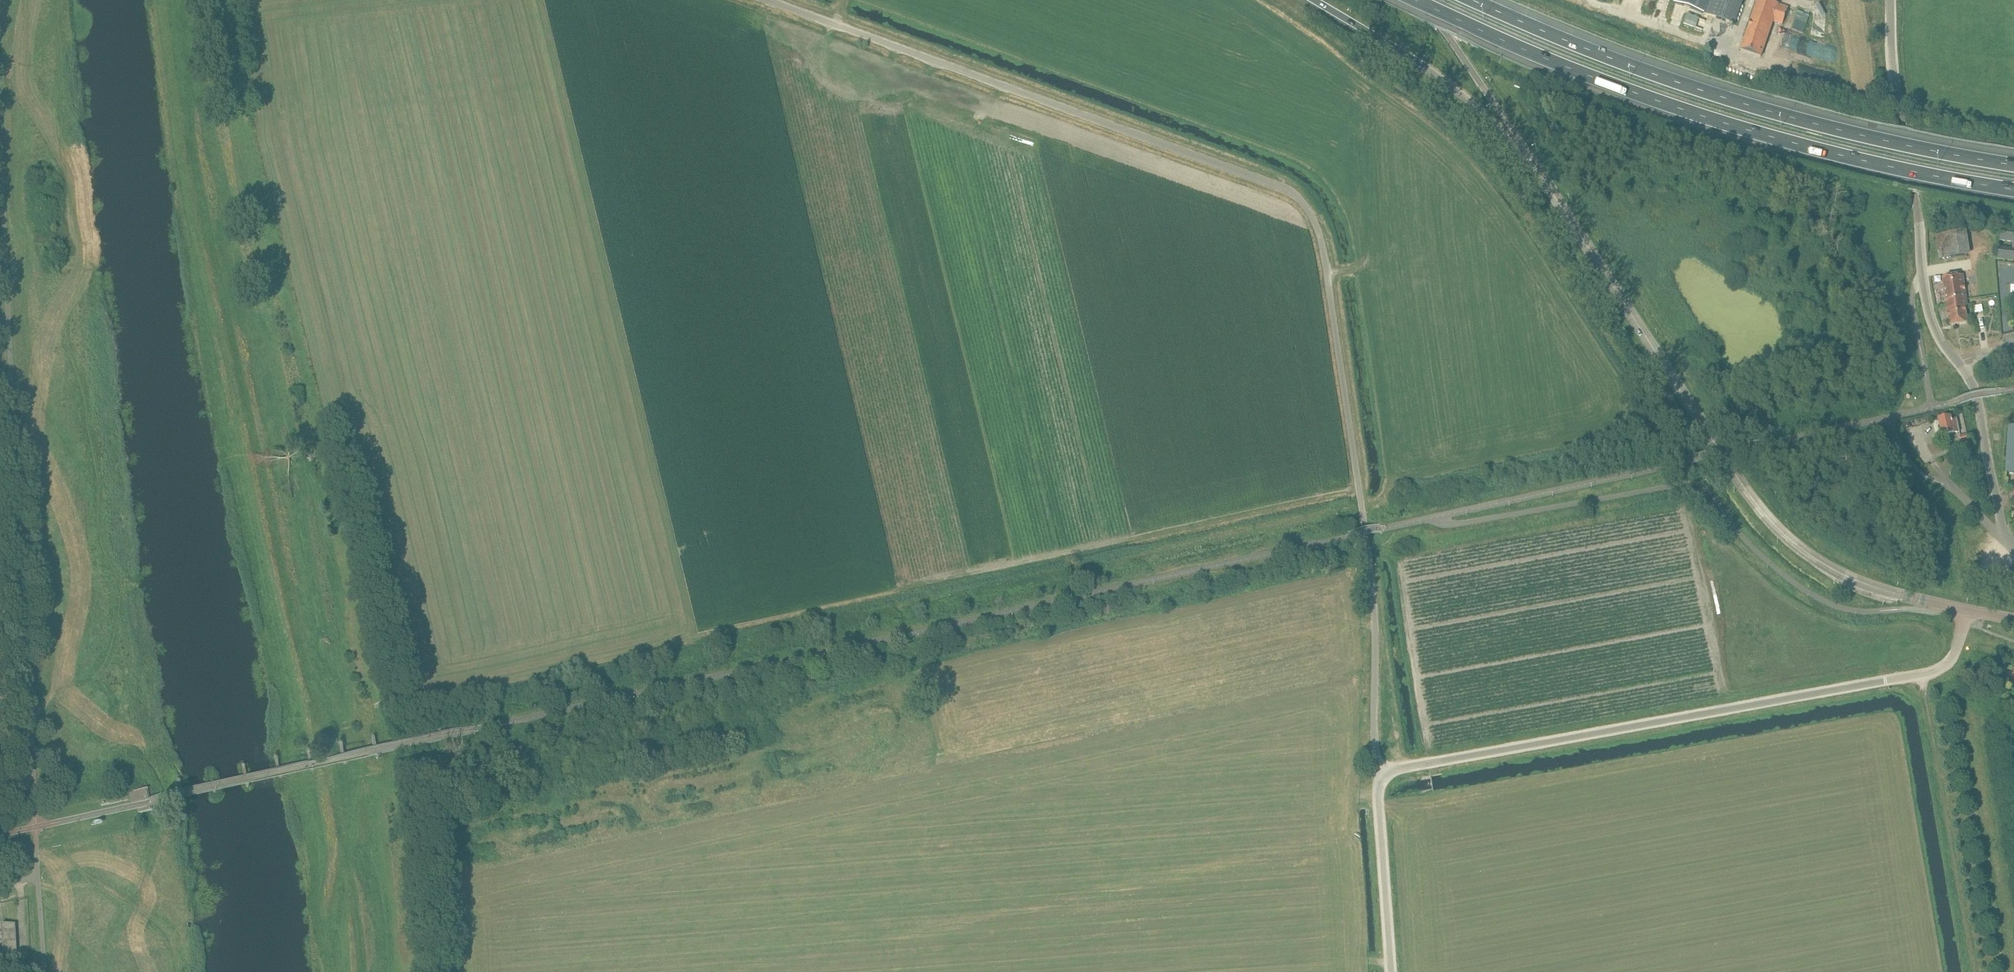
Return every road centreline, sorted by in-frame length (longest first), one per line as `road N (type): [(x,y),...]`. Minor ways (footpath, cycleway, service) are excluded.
road 1 (unclassified): [(1379,773),(1361,496),(1321,235),(1299,197),(772,0)]
road 2 (unclassified): [(1379,773),(1924,674),(1943,668),(1956,650),(1966,608)]
road 3 (motorway): [(1416,0),(1597,81),(1738,130),(2013,190)]
road 4 (motorway): [(2013,164),(1823,124),(1669,79),(1475,0)]
road 5 (secondary): [(1966,608),(1859,582),(1776,528),(1594,258)]
road 6 (unclassified): [(1957,359),(1926,302),(1891,7)]
road 7 (motorway): [(1279,0),(1539,177)]
road 8 (motorway): [(1539,177),(1424,0)]
road 9 (unclassified): [(1393,971),(1379,773)]
road 10 (unclassified): [(2002,536),(1976,391),(1957,359)]

